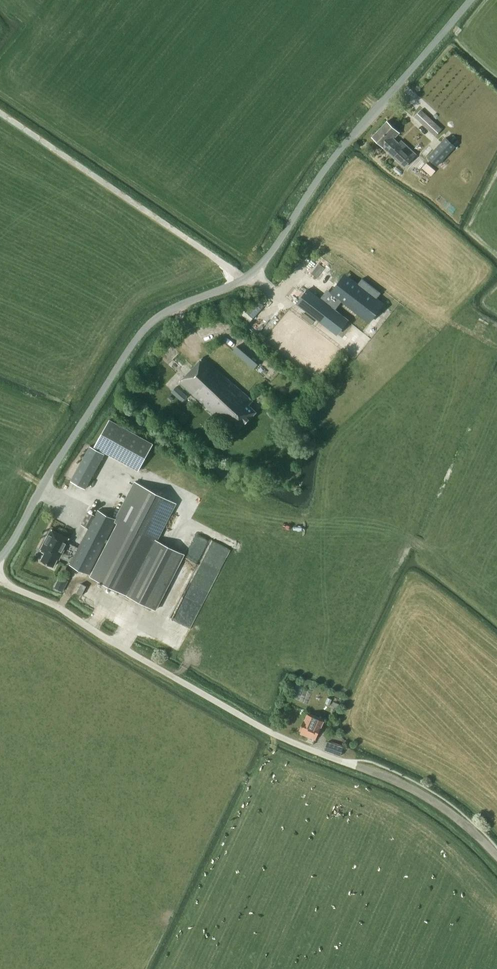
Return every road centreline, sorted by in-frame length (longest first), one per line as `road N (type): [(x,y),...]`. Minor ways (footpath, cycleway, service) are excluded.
road 1 (unclassified): [(0,559),(138,336),(164,313),(261,265),(330,162),(470,0)]
road 2 (unclassified): [(340,763),(261,727),(0,575)]
road 3 (track): [(496,858),(426,798),(340,763)]

